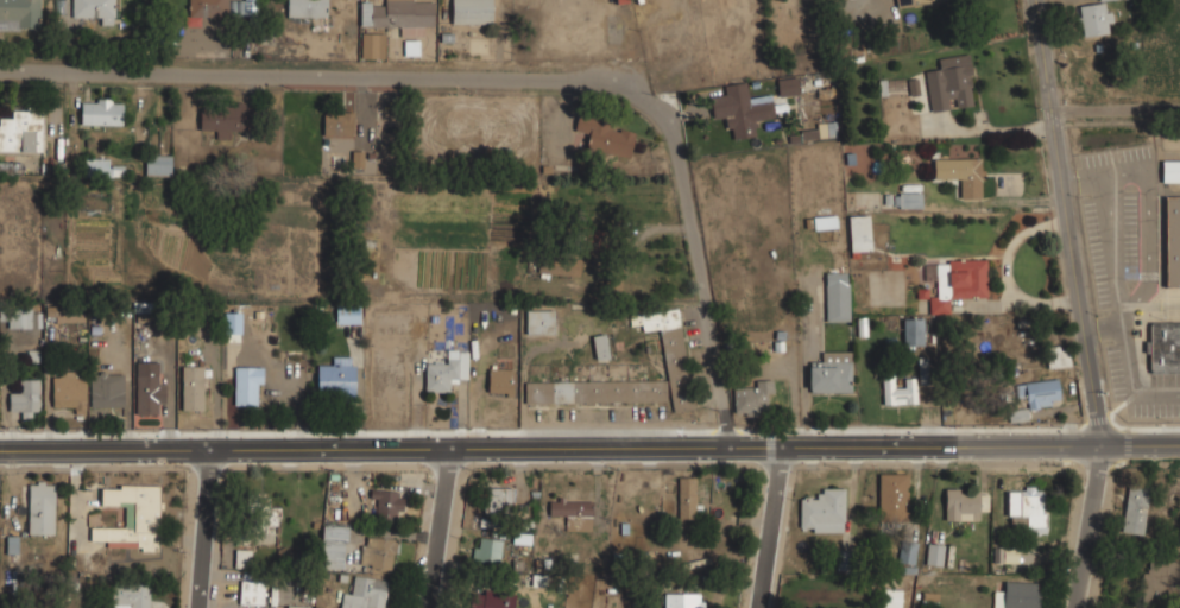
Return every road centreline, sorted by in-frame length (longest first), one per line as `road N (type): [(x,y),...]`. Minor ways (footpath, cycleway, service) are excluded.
road 1 (tertiary): [(1179,445),(0,450)]
road 2 (residential): [(0,66),(660,91),(690,195),(715,349)]
road 3 (tertiary): [(1033,0),(1098,445)]
road 4 (residential): [(1098,445),(1074,607)]
road 5 (residential): [(781,446),(754,607)]
road 6 (residential): [(458,449),(433,607)]
road 7 (residential): [(207,450),(197,607)]

